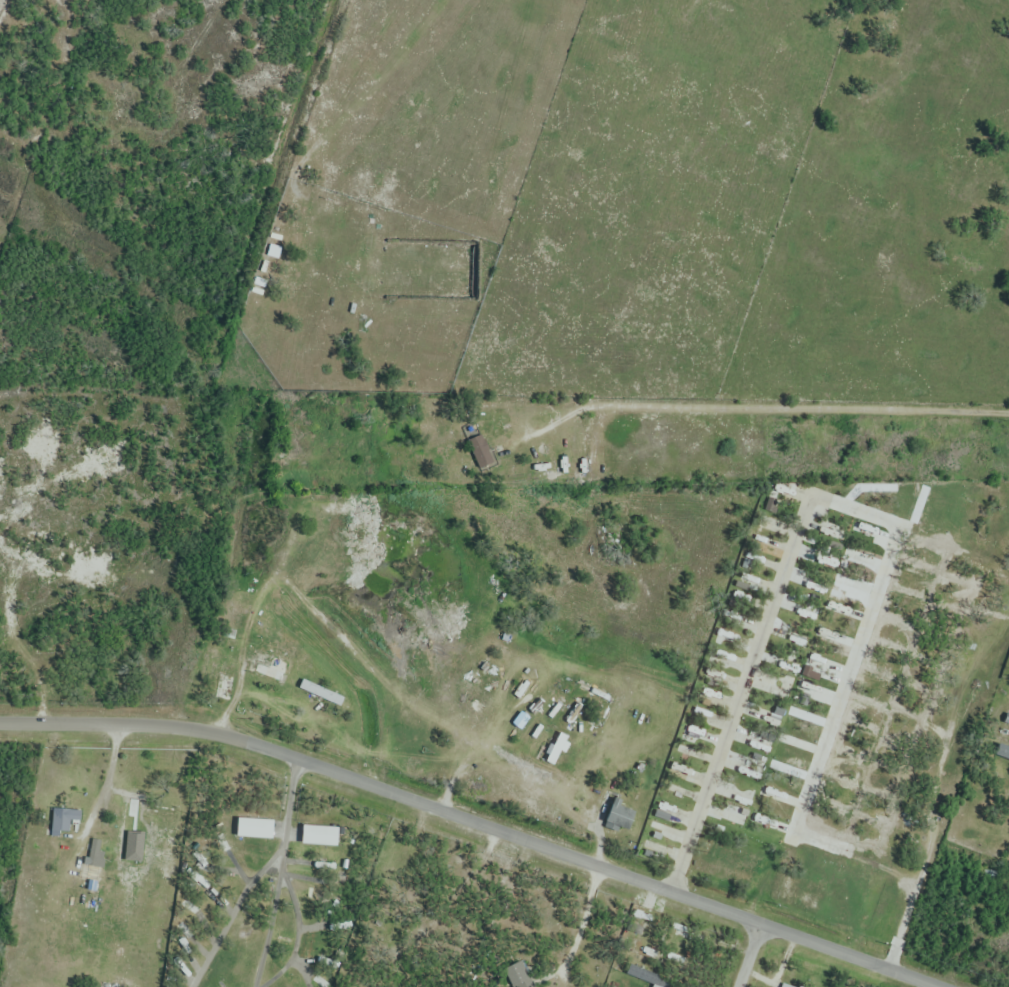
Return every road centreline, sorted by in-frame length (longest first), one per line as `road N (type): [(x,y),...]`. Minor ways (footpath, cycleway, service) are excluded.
road 1 (tertiary): [(935,986),(221,734),(0,725)]

